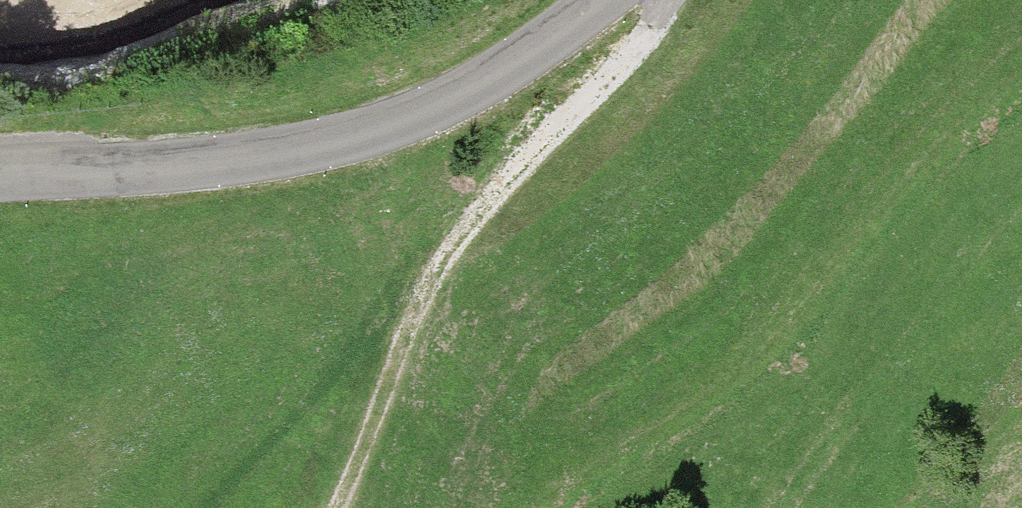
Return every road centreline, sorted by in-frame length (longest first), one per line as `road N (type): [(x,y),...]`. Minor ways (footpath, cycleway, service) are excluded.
road 1 (tertiary): [(0,176),(195,170),(321,145),(454,99),(607,0)]
road 2 (track): [(334,507),(422,292),(540,139),(645,30),(662,0)]

